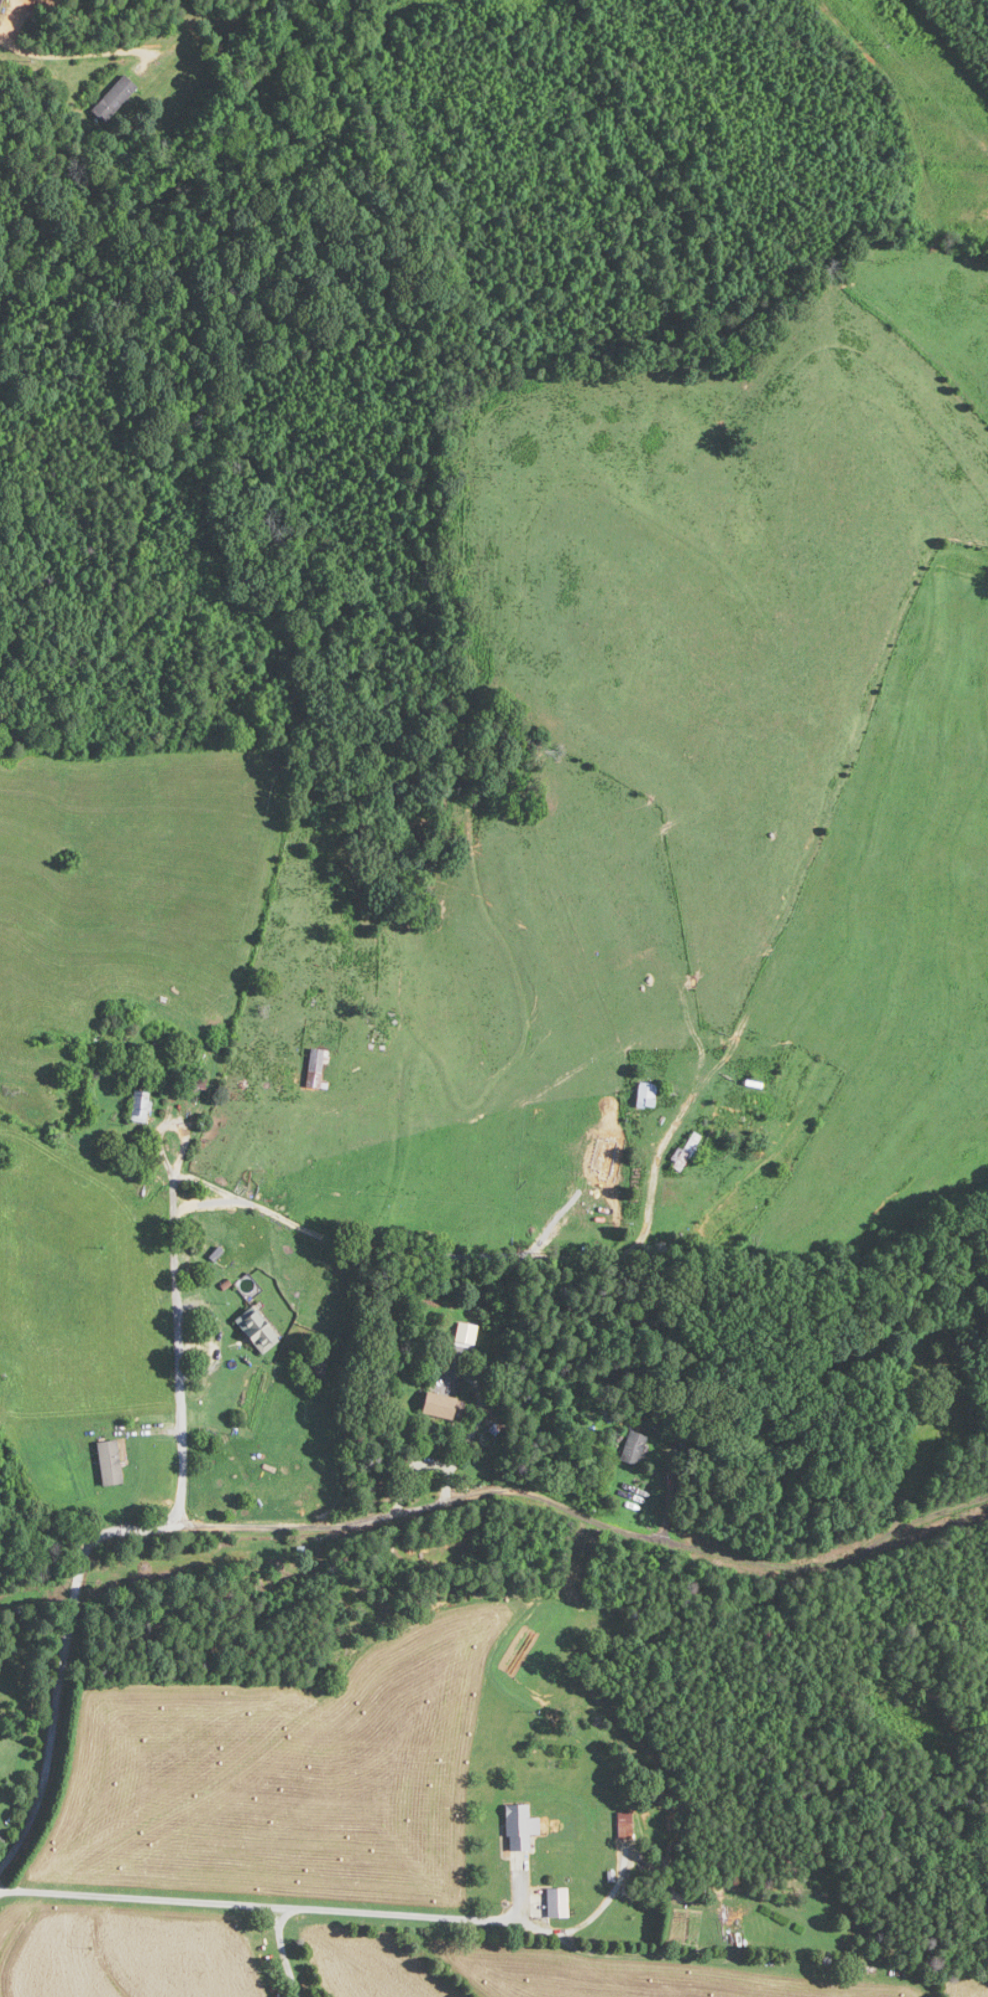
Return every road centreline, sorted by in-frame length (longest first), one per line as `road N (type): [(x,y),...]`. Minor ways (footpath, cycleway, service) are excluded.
road 1 (residential): [(0,1872),(39,1802),(81,1563),(103,1531),(309,1526),(522,1488),(622,1528),(814,1569),(842,1564),(910,1522),(987,1495)]

